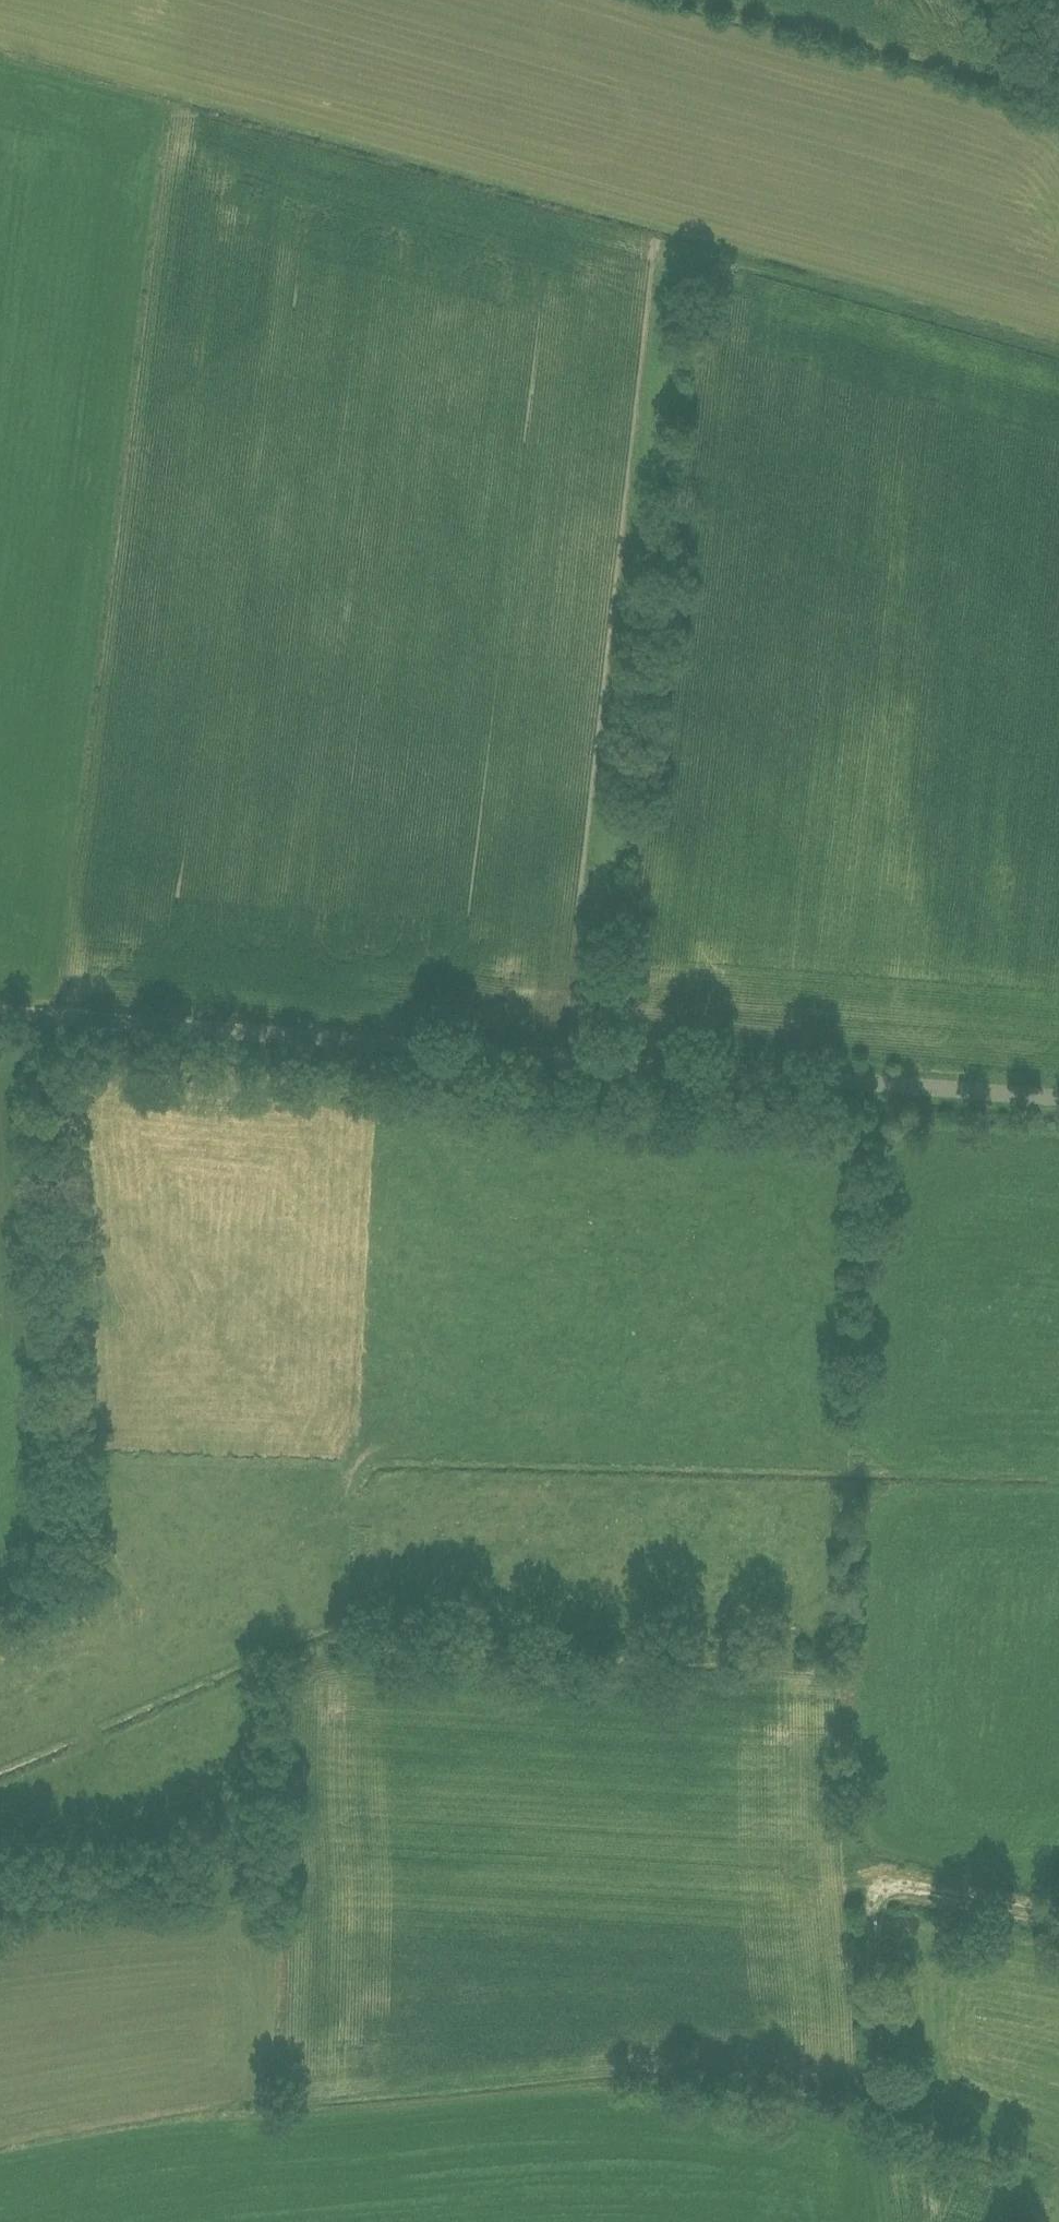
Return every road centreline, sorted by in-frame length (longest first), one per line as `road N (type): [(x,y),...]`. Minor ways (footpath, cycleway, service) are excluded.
road 1 (unclassified): [(1058,1101),(0,1016)]

